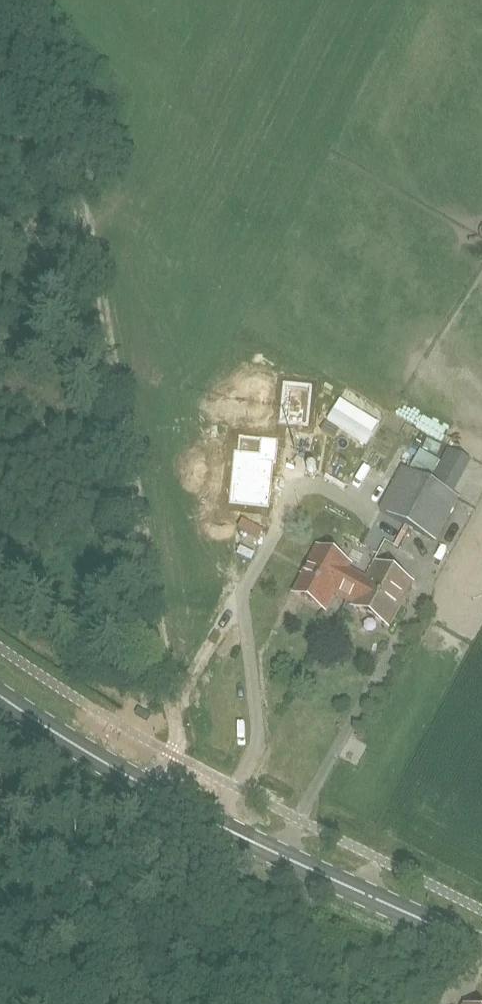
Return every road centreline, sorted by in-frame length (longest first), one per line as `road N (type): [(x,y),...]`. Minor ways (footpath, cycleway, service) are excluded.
road 1 (track): [(42,0),(93,236),(177,727)]
road 2 (primary): [(481,949),(156,793),(0,694)]
road 3 (track): [(0,936),(132,857),(211,821)]
road 4 (track): [(211,821),(206,864),(238,1003)]

